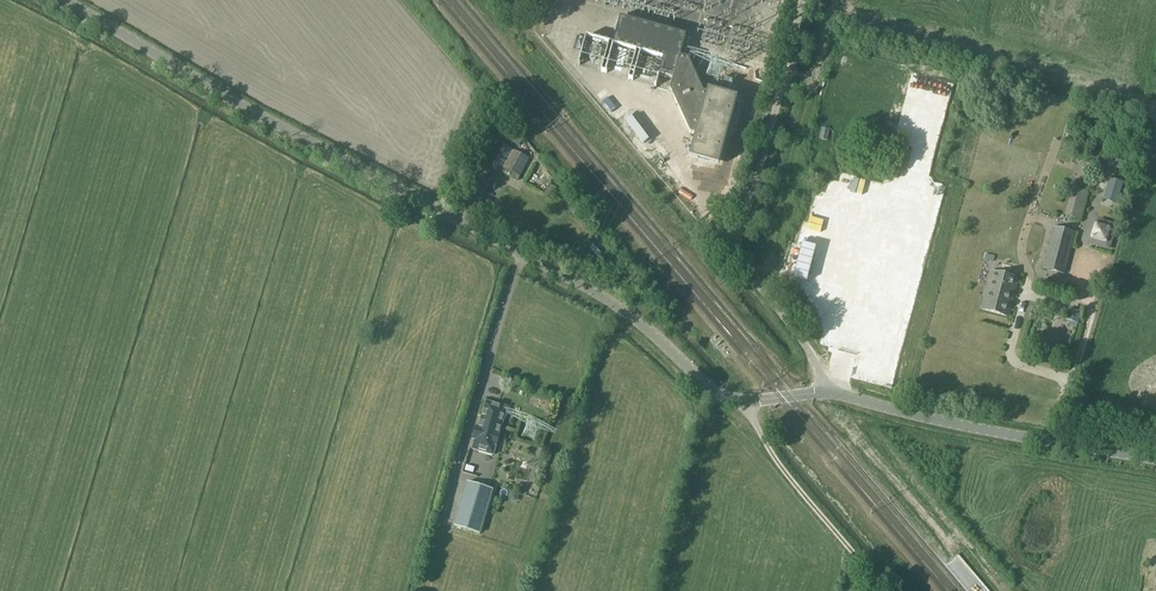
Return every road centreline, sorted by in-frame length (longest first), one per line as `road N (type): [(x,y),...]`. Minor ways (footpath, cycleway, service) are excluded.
road 1 (unclassified): [(829,385),(746,402),(723,395),(635,319),(60,0)]
road 2 (unclassified): [(829,385),(737,253),(806,0)]
road 3 (unclassified): [(1155,460),(980,434),(862,404),(829,385)]

